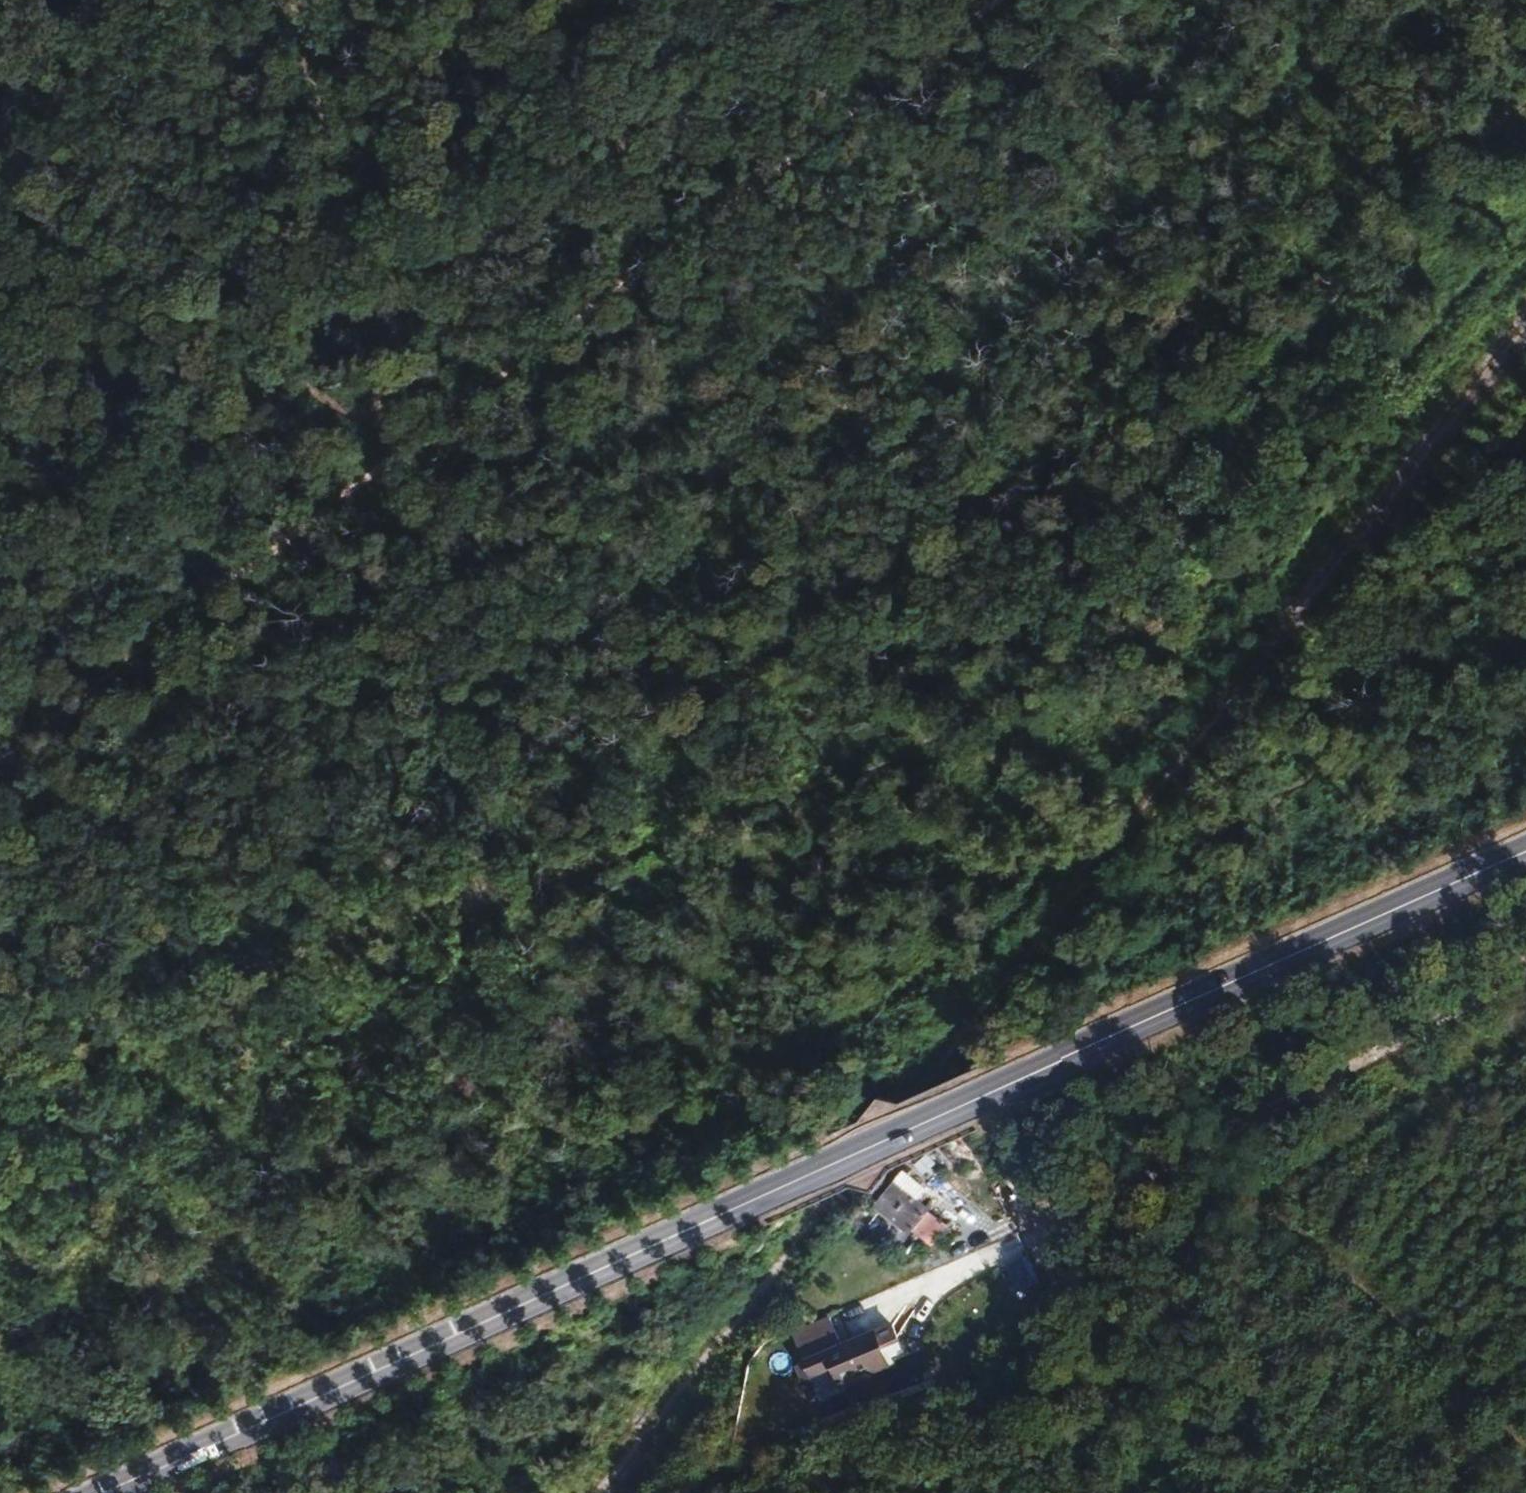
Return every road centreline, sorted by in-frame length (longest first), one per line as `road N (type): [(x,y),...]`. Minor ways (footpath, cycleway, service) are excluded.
road 1 (primary): [(110,1492),(1525,855)]
road 2 (track): [(494,1255),(470,942),(397,448),(285,0)]
road 3 (track): [(1177,1166),(1525,1456)]
road 4 (track): [(1233,1212),(1525,1043)]

